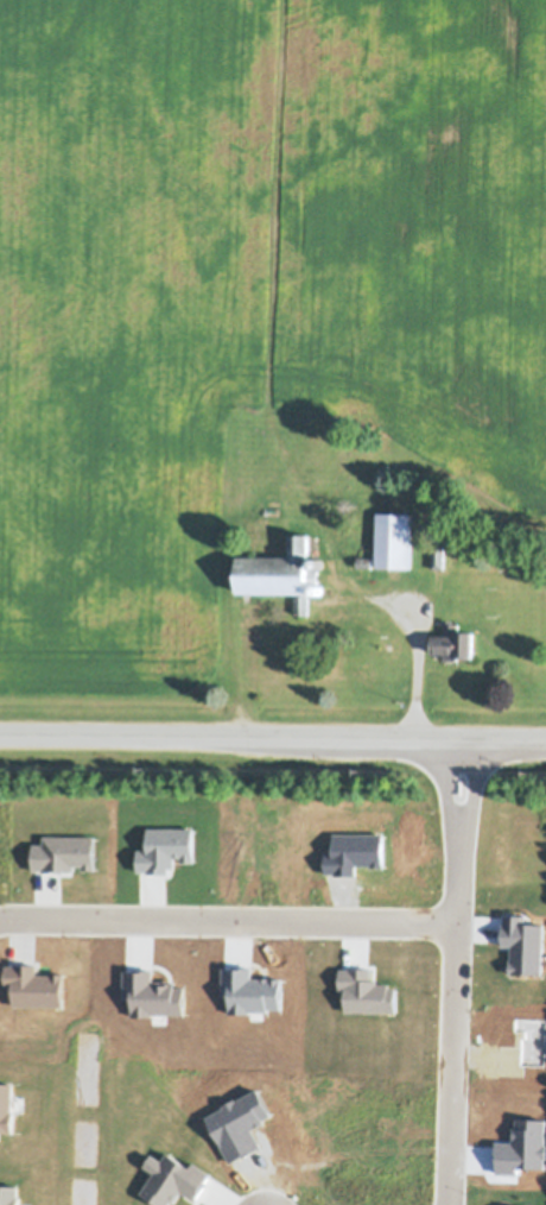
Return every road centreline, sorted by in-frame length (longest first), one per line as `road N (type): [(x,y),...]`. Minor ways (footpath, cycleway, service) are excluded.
road 1 (tertiary): [(0,738),(545,739)]
road 2 (residential): [(466,739),(452,1204)]
road 3 (residential): [(462,923),(0,921)]

